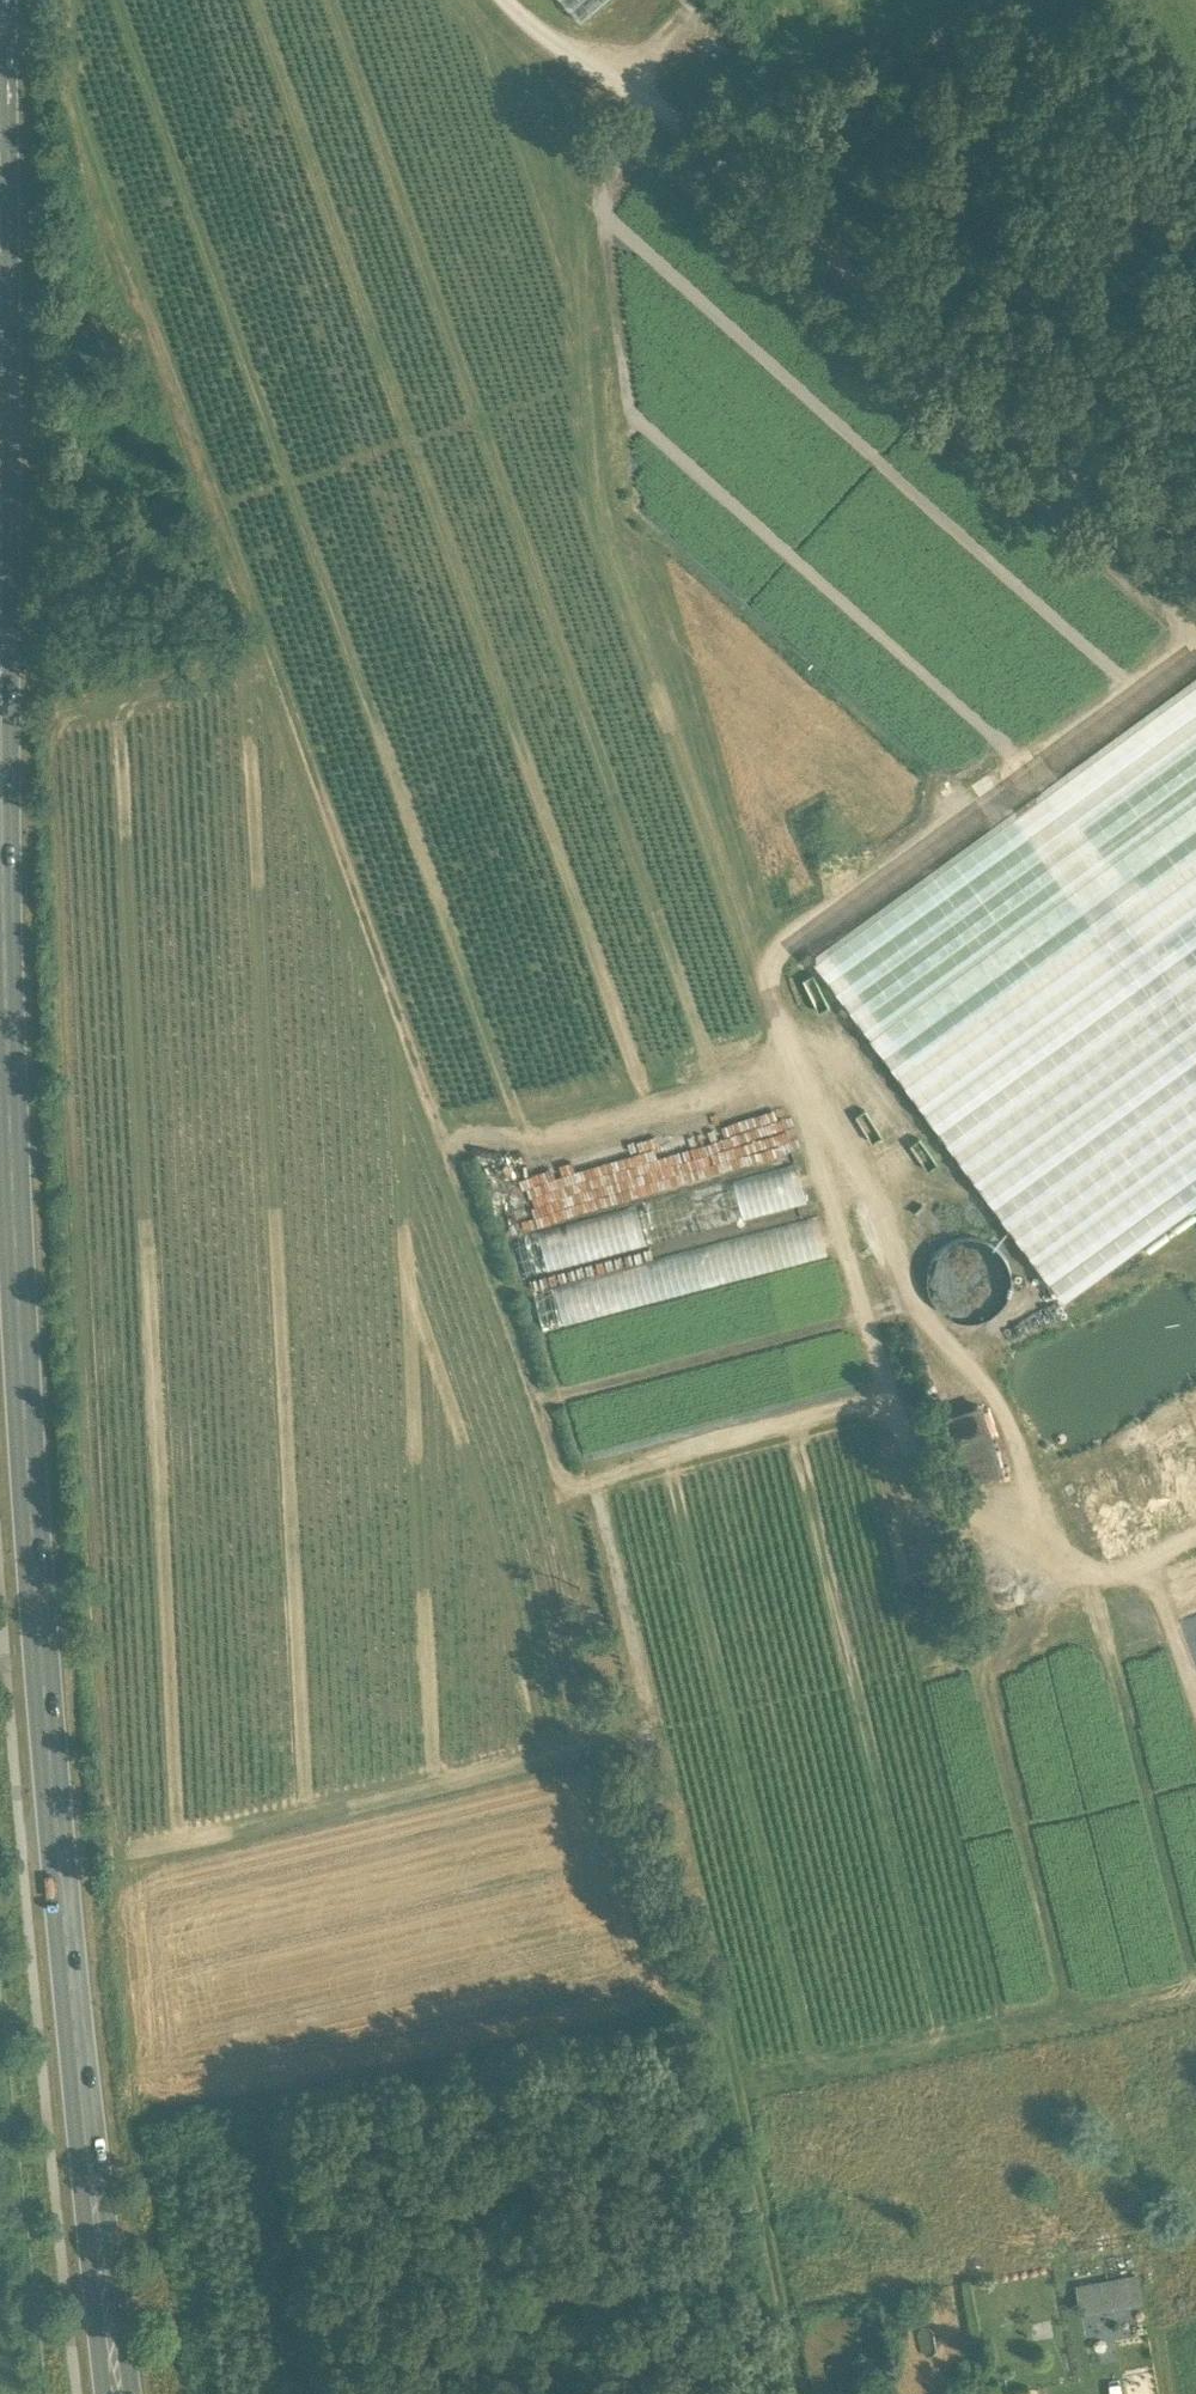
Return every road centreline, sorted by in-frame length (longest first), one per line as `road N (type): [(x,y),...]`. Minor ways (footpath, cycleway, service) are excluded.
road 1 (primary): [(0,706),(37,1594),(110,2393)]
road 2 (track): [(561,1480),(69,102),(66,0)]
road 3 (track): [(1195,599),(674,114),(508,0)]

